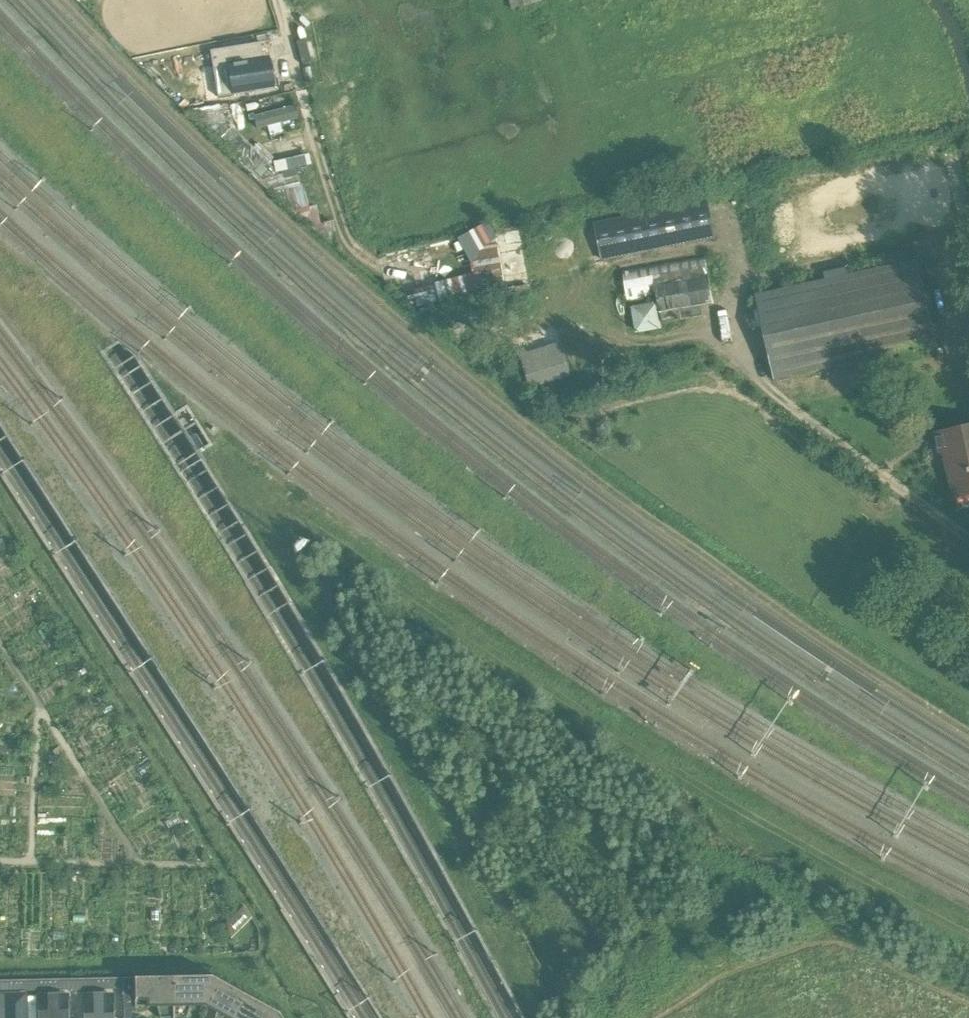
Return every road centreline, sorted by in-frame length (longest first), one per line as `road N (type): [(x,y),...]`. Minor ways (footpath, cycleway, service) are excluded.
road 1 (residential): [(968,997),(789,905),(614,1017)]
road 2 (unclassified): [(338,228),(273,0)]
road 3 (track): [(743,286),(968,230)]

